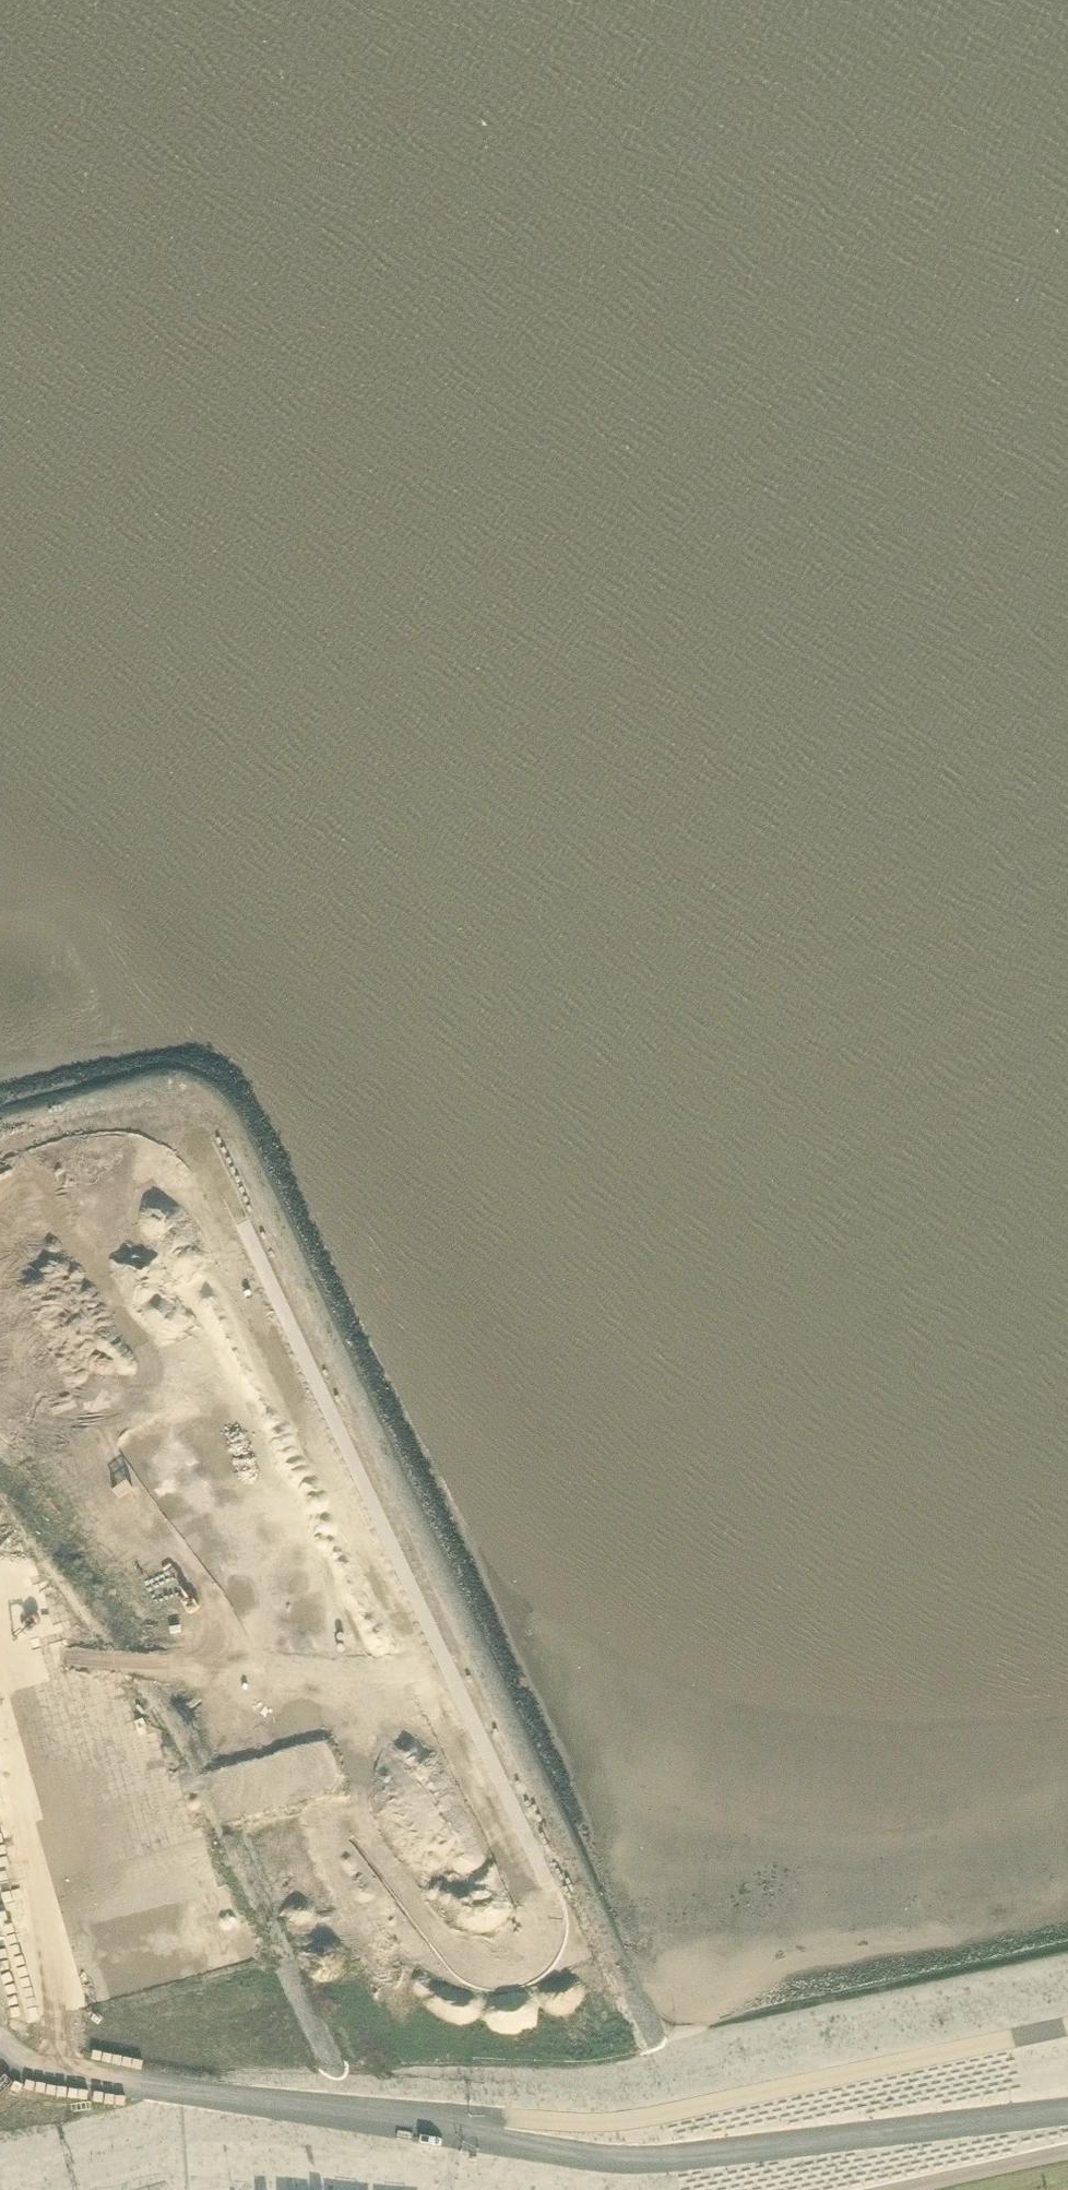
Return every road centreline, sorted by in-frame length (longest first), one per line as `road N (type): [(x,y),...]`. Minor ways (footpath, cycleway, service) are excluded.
road 1 (unclassified): [(1067,2112),(633,2160),(219,2100)]
road 2 (unclassified): [(890,2189),(1067,2149)]

